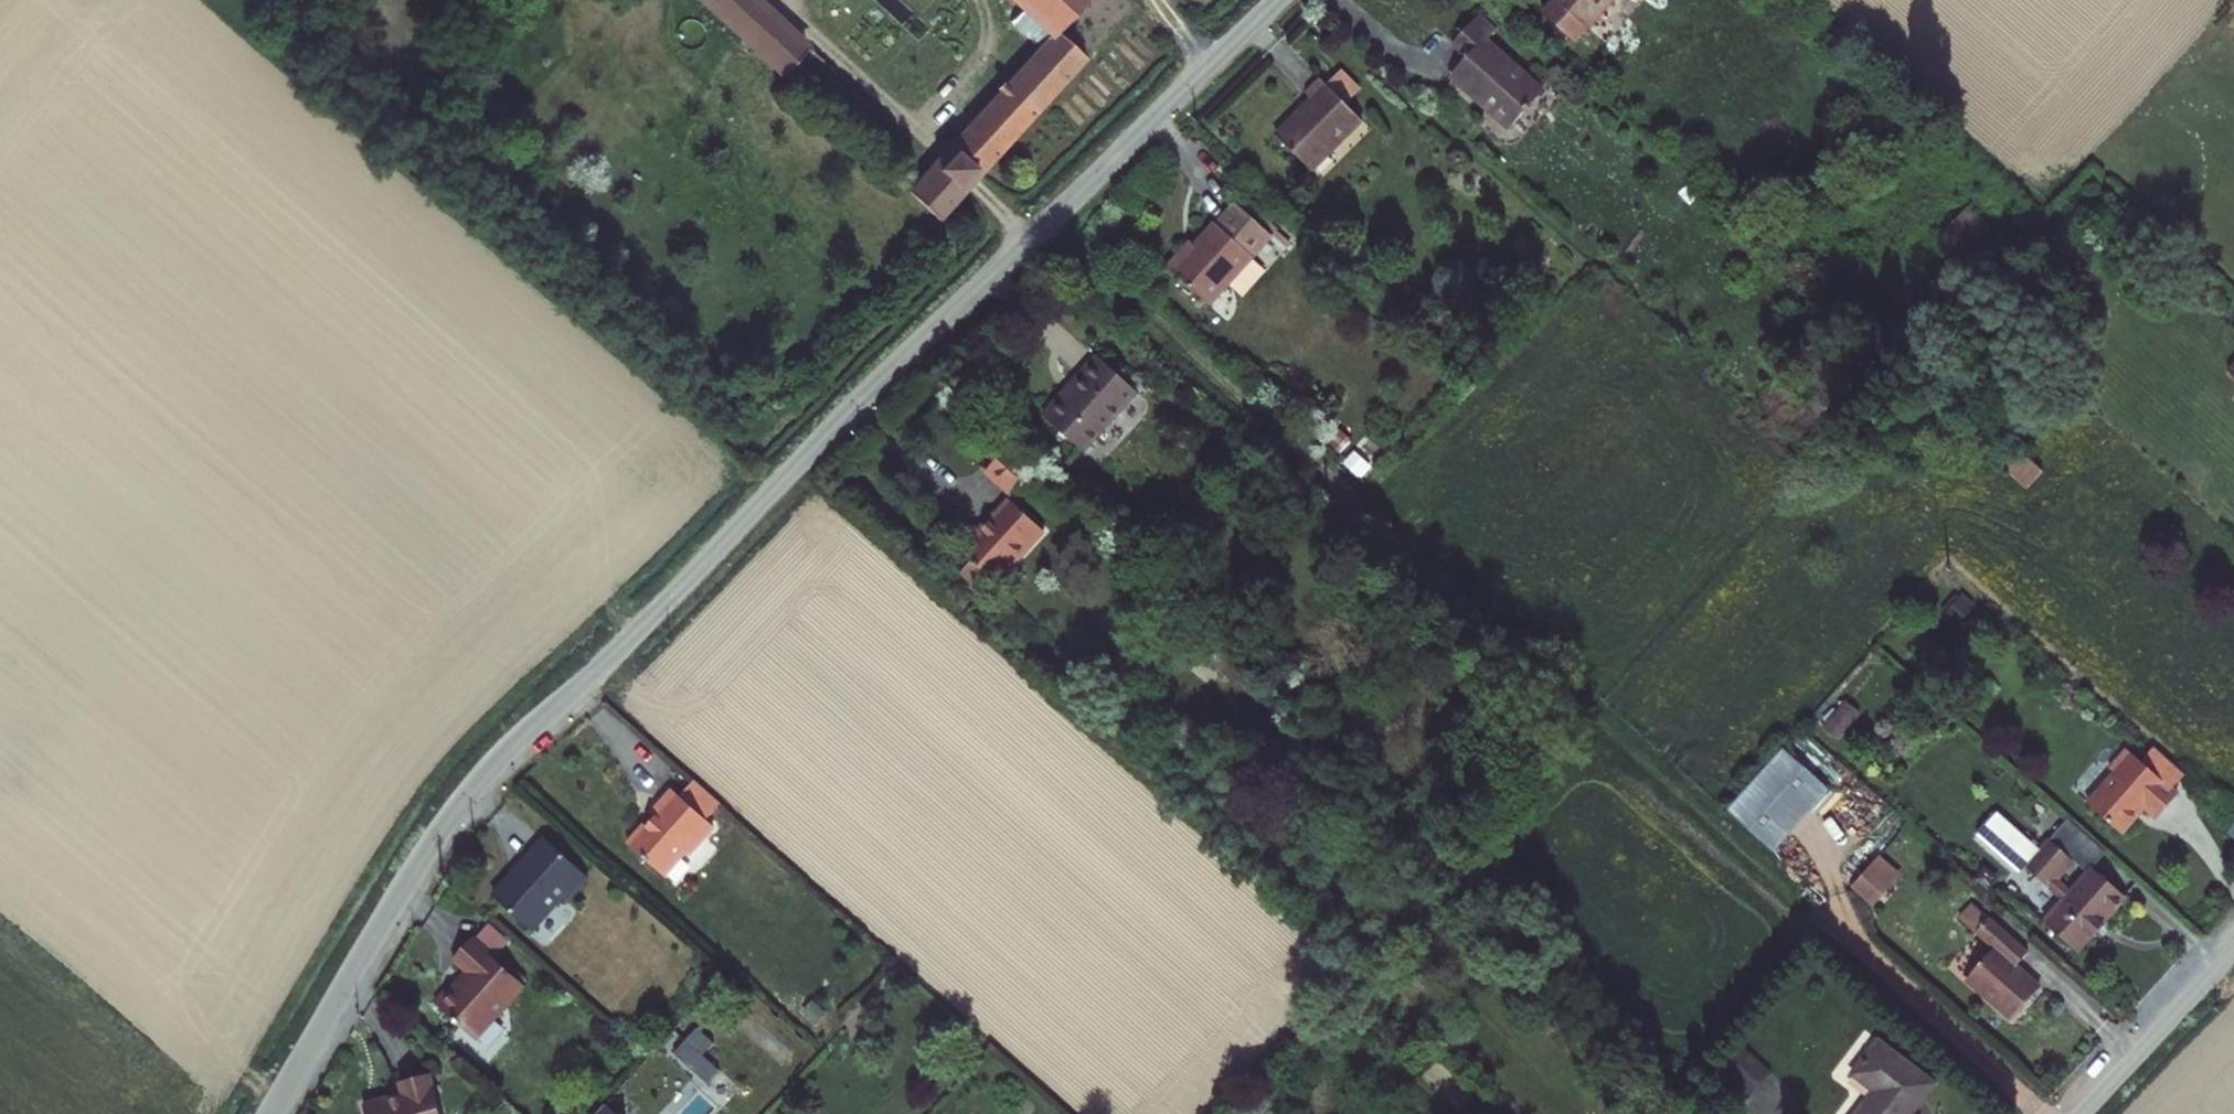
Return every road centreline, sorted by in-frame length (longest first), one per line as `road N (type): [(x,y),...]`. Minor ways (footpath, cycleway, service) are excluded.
road 1 (residential): [(270,1113),(437,830),(490,765),(1277,0)]
road 2 (residential): [(2080,1113),(2233,948)]

